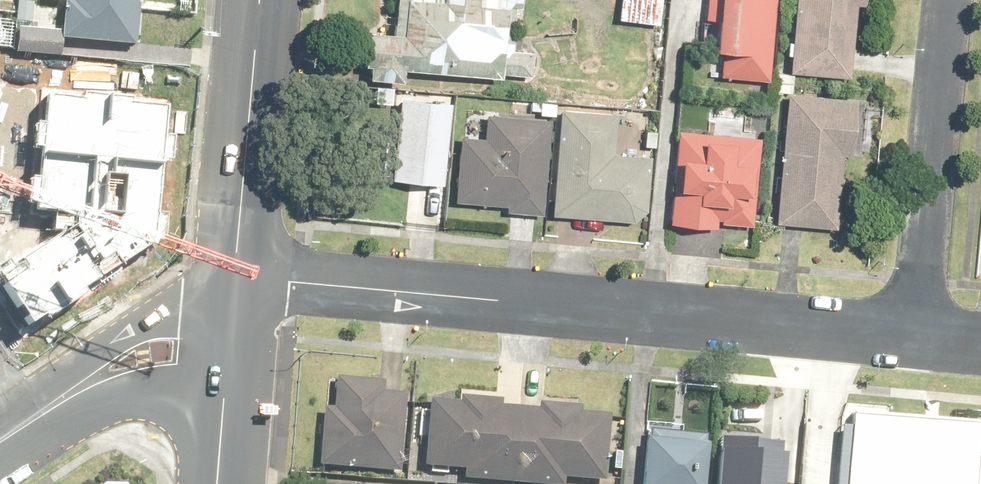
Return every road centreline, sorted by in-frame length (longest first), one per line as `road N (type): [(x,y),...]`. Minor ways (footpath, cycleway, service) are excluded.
road 1 (residential): [(235,278),(923,341)]
road 2 (residential): [(952,0),(923,341)]
road 3 (tertiary): [(235,278),(260,0)]
road 4 (tertiary): [(0,443),(143,357),(227,359)]
road 5 (tertiary): [(218,483),(227,359)]

